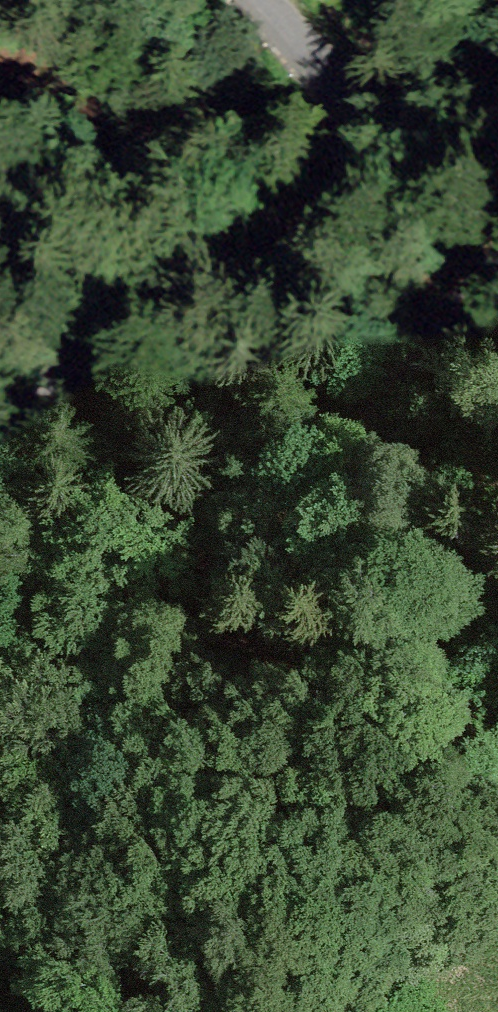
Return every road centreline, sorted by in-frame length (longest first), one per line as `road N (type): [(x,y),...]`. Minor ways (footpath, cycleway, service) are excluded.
road 1 (unclassified): [(0,725),(16,636),(26,465),(40,406),(65,366),(96,334),(229,291),(268,270),(330,227),(349,193),(334,87),(318,56),(269,0)]
road 2 (track): [(0,753),(178,595),(395,365),(497,239)]

